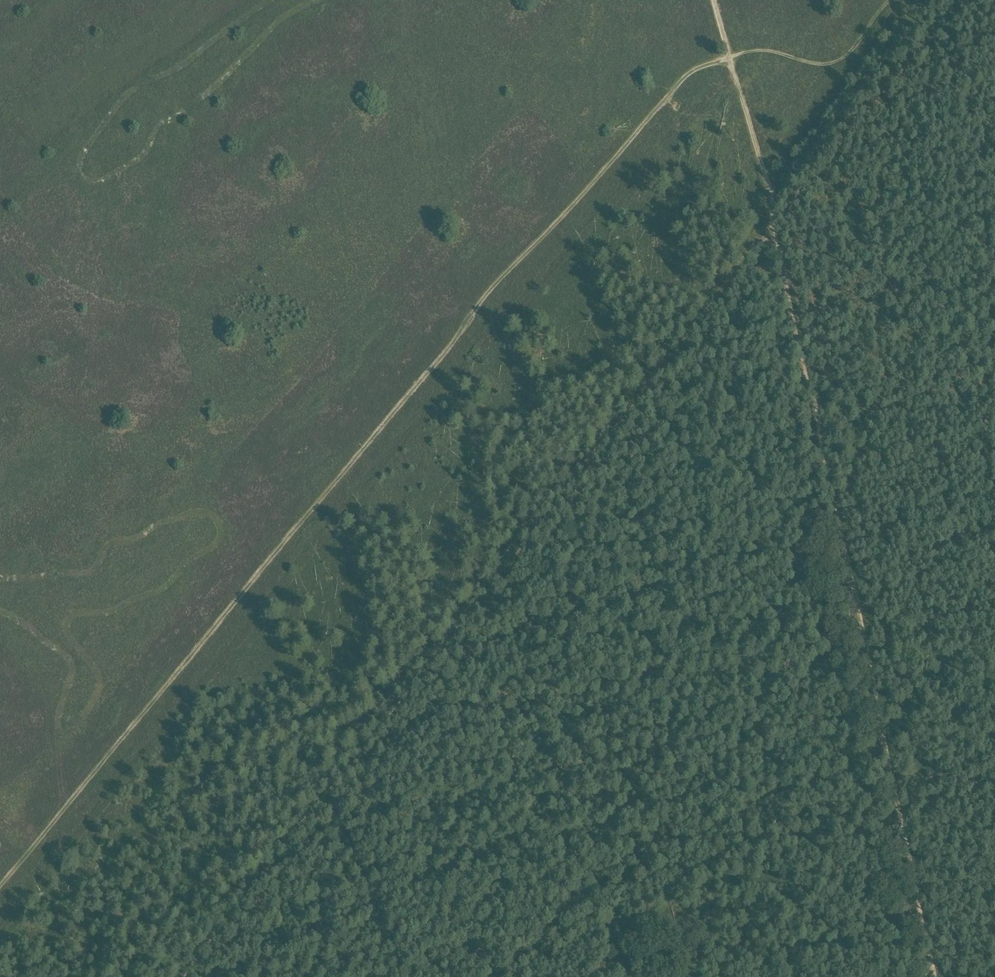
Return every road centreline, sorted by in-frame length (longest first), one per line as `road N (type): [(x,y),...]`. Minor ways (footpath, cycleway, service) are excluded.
road 1 (track): [(173,976),(650,366),(776,226),(727,56)]
road 2 (track): [(935,976),(776,226)]

